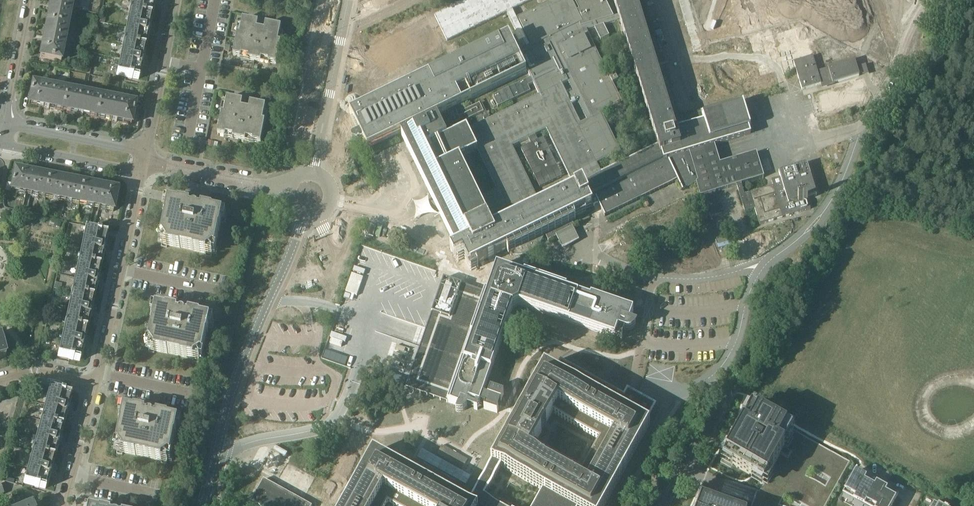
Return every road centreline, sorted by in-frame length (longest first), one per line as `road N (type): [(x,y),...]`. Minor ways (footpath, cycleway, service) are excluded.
road 1 (tertiary): [(301,216),(241,366),(202,505)]
road 2 (unclassified): [(928,0),(834,197),(773,258)]
road 3 (residential): [(95,384),(143,162)]
road 4 (unclassified): [(312,174),(348,0)]
road 5 (residential): [(143,162),(178,0)]
road 6 (tertiary): [(8,131),(10,146),(130,170),(143,162)]
road 7 (tertiary): [(288,193),(143,162)]
road 8 (tertiary): [(143,162),(134,148),(21,125),(8,131)]
road 9 (residential): [(666,505),(733,390)]
road 10 (residential): [(8,131),(31,0)]
road 11 (residential): [(62,505),(95,384)]

